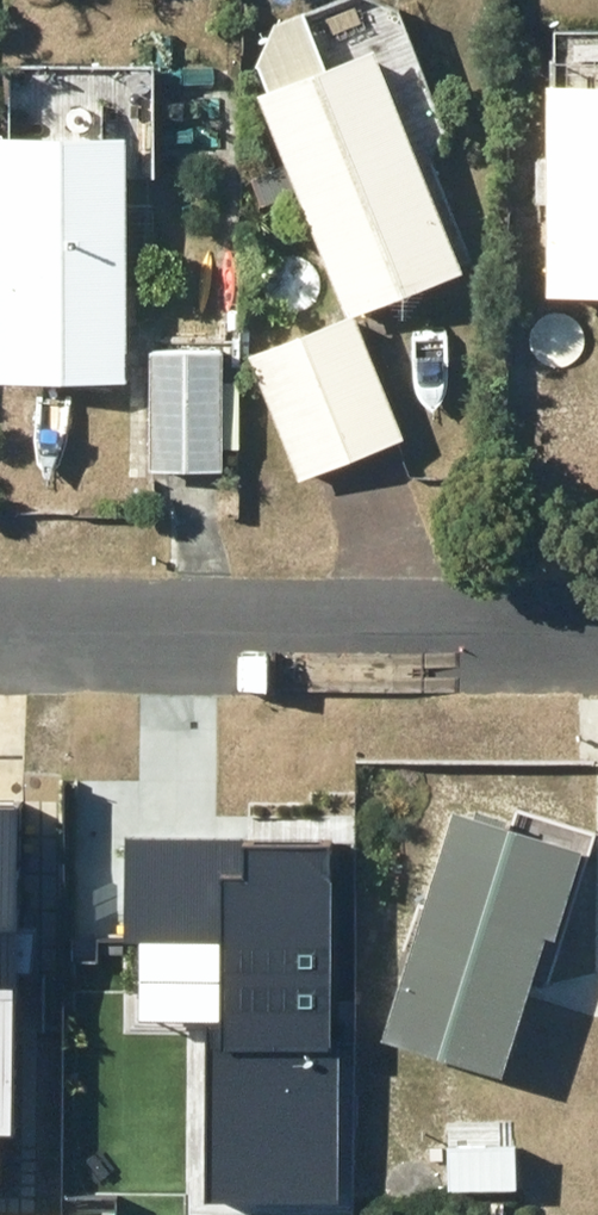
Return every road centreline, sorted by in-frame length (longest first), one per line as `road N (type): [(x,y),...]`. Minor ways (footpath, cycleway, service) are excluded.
road 1 (residential): [(597,621),(0,598)]

